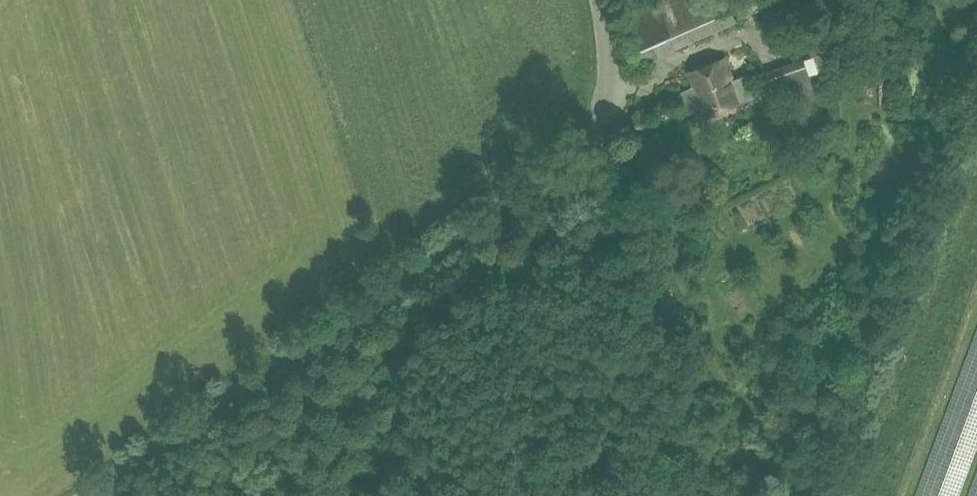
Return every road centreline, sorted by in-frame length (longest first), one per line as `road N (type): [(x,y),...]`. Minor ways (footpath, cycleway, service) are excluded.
road 1 (unclassified): [(83,495),(582,146),(614,86),(602,0)]

